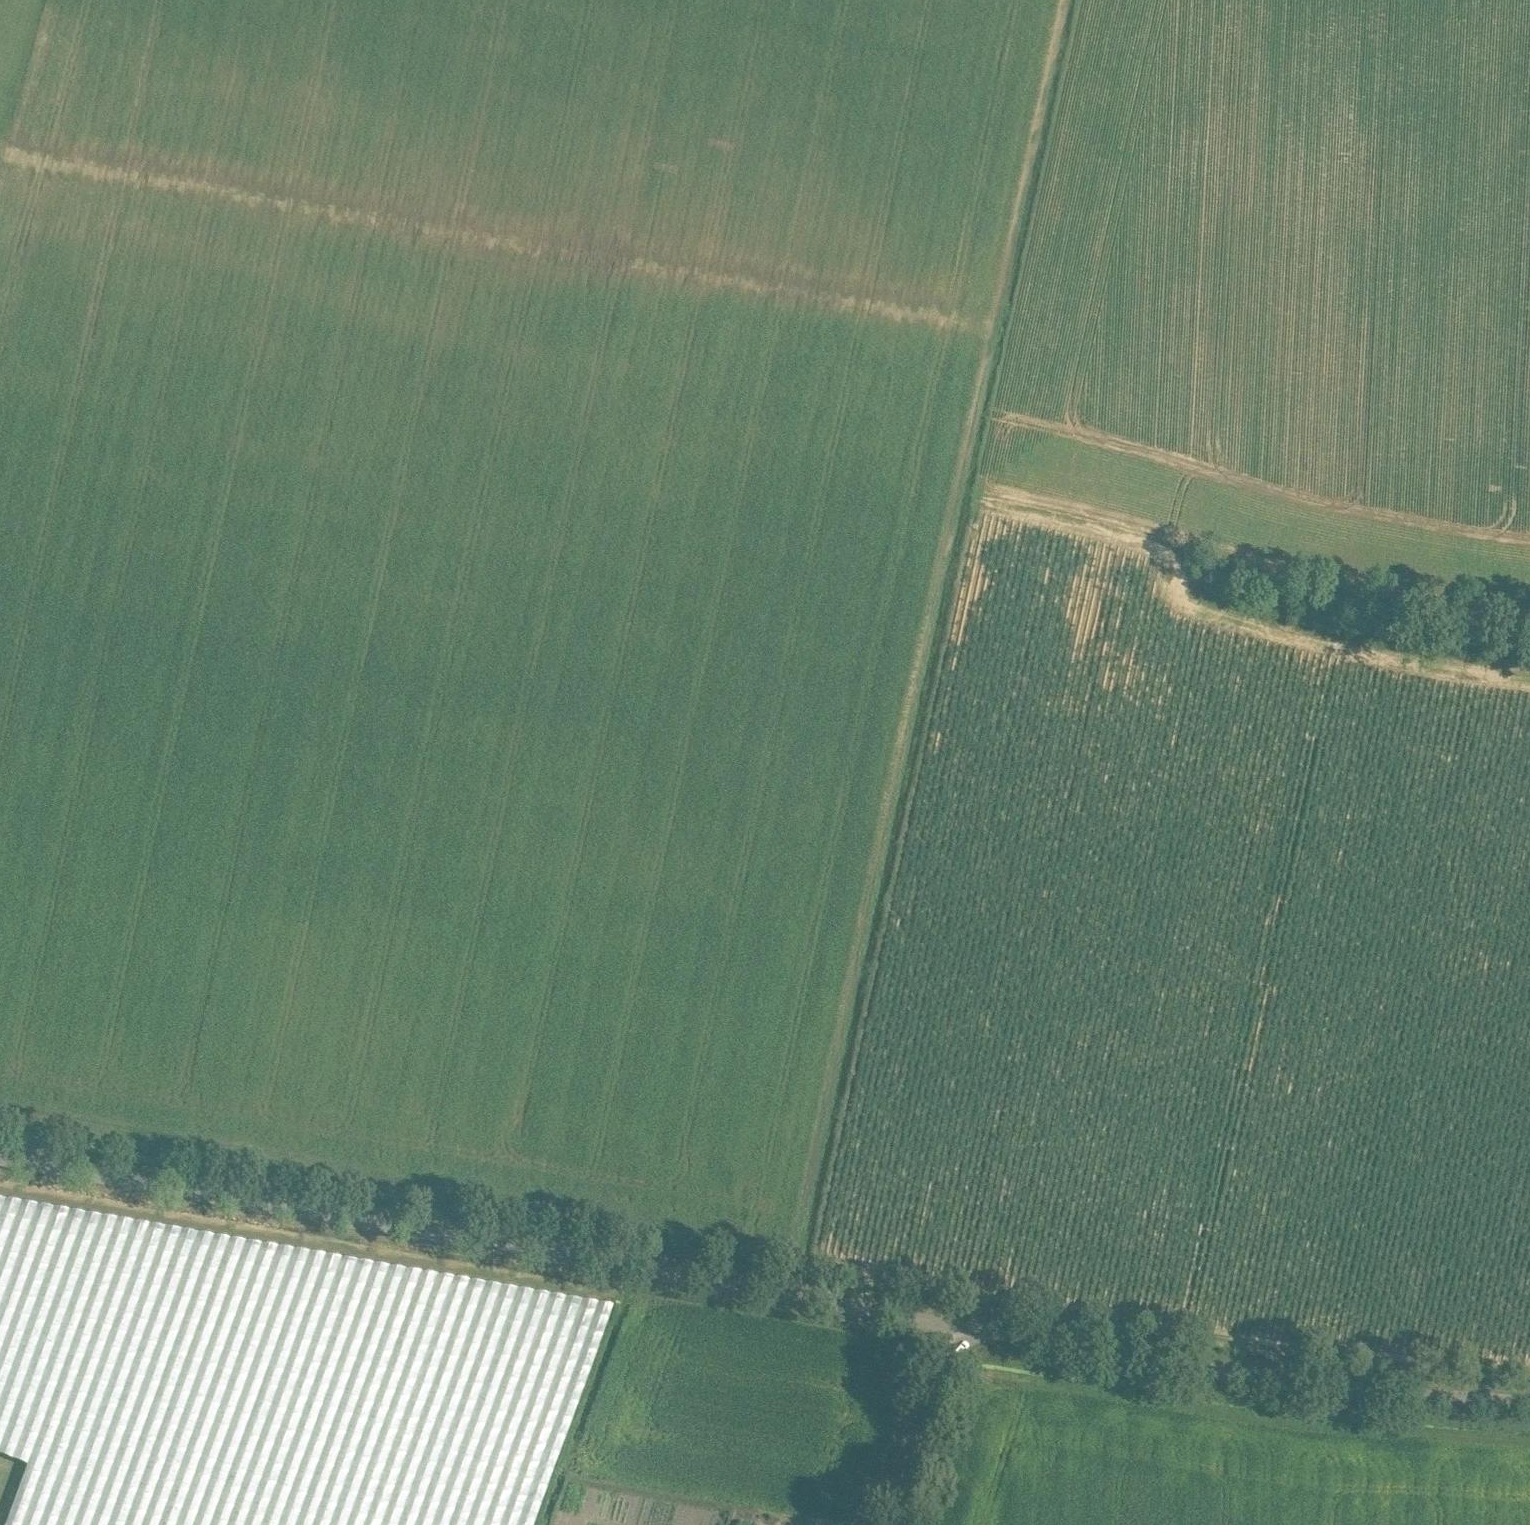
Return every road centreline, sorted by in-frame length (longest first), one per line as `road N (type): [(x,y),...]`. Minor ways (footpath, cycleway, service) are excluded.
road 1 (unclassified): [(0,1157),(961,1327)]
road 2 (unclassified): [(1529,1399),(1209,1374),(961,1327)]
road 3 (unclassified): [(901,1524),(961,1327)]

